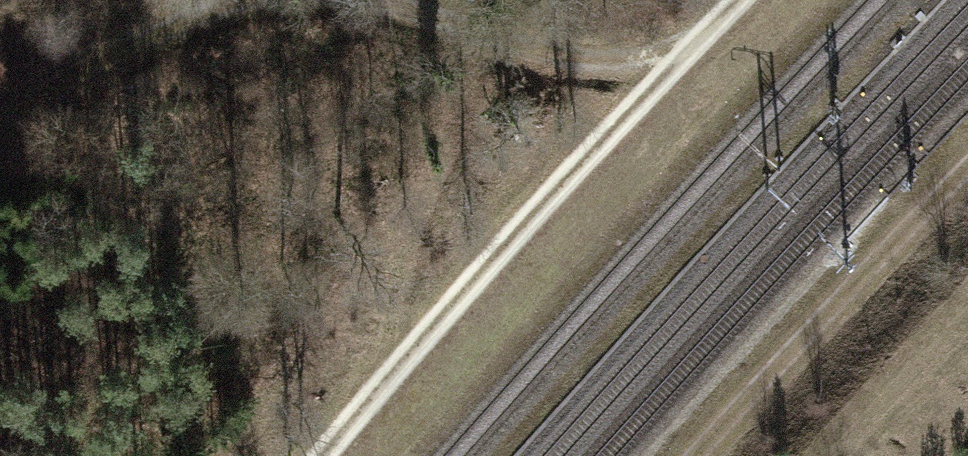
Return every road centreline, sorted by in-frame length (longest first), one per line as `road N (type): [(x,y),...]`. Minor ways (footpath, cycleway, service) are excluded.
road 1 (track): [(329,455),(525,224),(742,0)]
road 2 (track): [(967,181),(696,455)]
road 3 (track): [(346,0),(601,63),(698,46)]
road 4 (track): [(0,117),(212,11),(262,0)]

